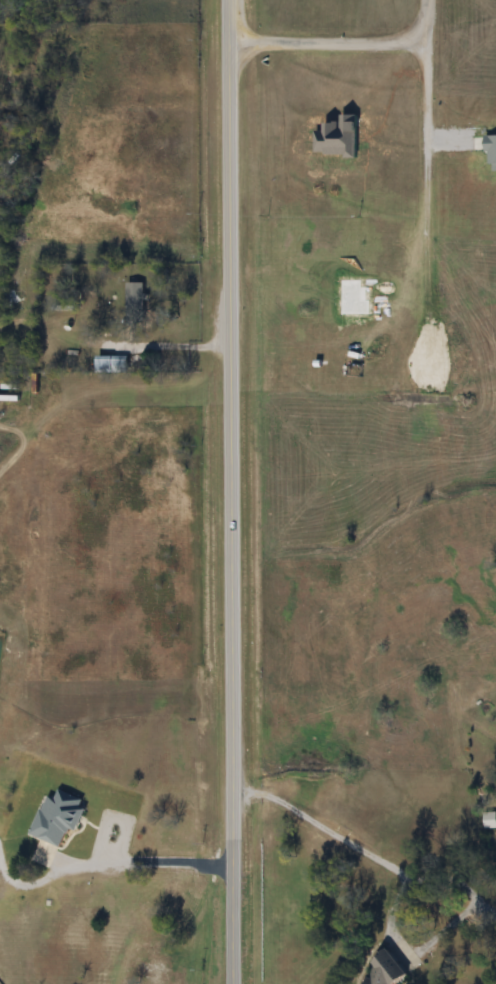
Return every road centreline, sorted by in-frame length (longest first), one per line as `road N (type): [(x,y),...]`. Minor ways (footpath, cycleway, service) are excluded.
road 1 (secondary): [(225,790),(222,46)]
road 2 (residential): [(495,923),(440,888),(225,790)]
road 3 (residential): [(418,48),(222,46)]
road 4 (secondary): [(226,983),(225,790)]
road 5 (residential): [(421,0),(417,170)]

